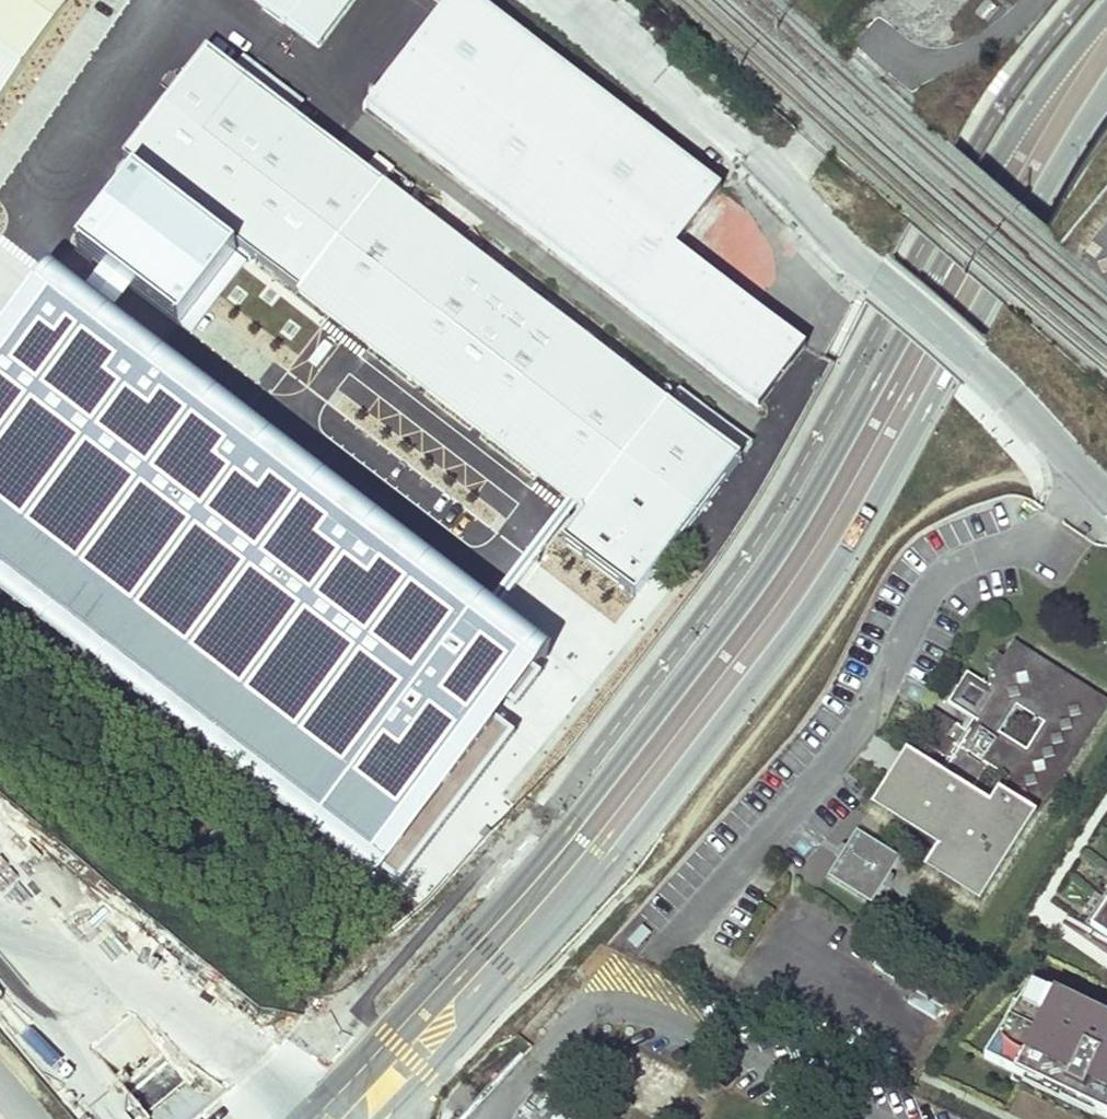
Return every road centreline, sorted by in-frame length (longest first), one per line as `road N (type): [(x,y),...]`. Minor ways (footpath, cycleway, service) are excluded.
road 1 (tertiary): [(1106,15),(1006,154),(742,604),(561,831),(297,1118)]
road 2 (tertiary): [(385,1118),(609,871),(790,639),(850,551),(1106,107)]
road 3 (unknown): [(0,698),(385,1023)]
road 4 (residential): [(1106,496),(980,365),(863,267),(766,158)]
road 5 (residential): [(492,1118),(581,1016),(618,1005),(670,1017),(880,1118)]

